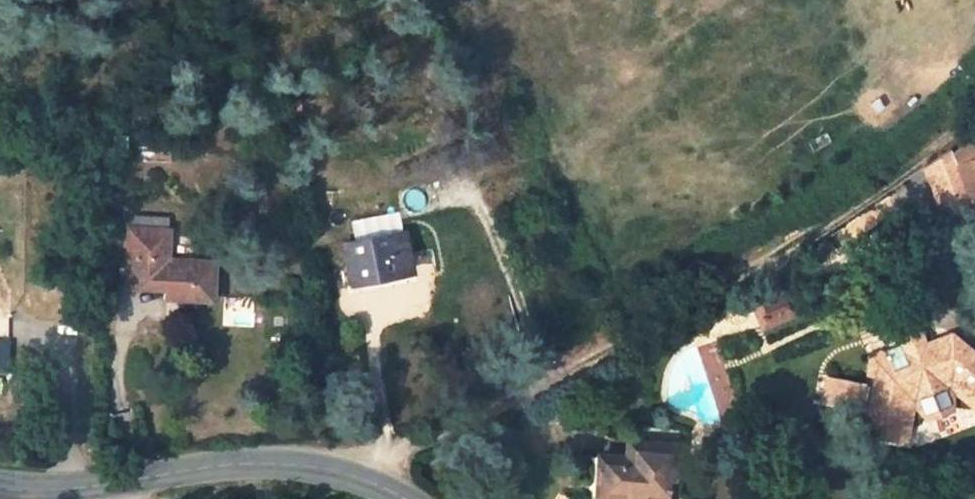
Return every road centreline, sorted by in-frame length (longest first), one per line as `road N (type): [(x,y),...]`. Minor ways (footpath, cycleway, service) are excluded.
road 1 (track): [(359,477),(860,199),(974,101)]
road 2 (tertiary): [(399,498),(359,477),(278,462),(33,488)]

